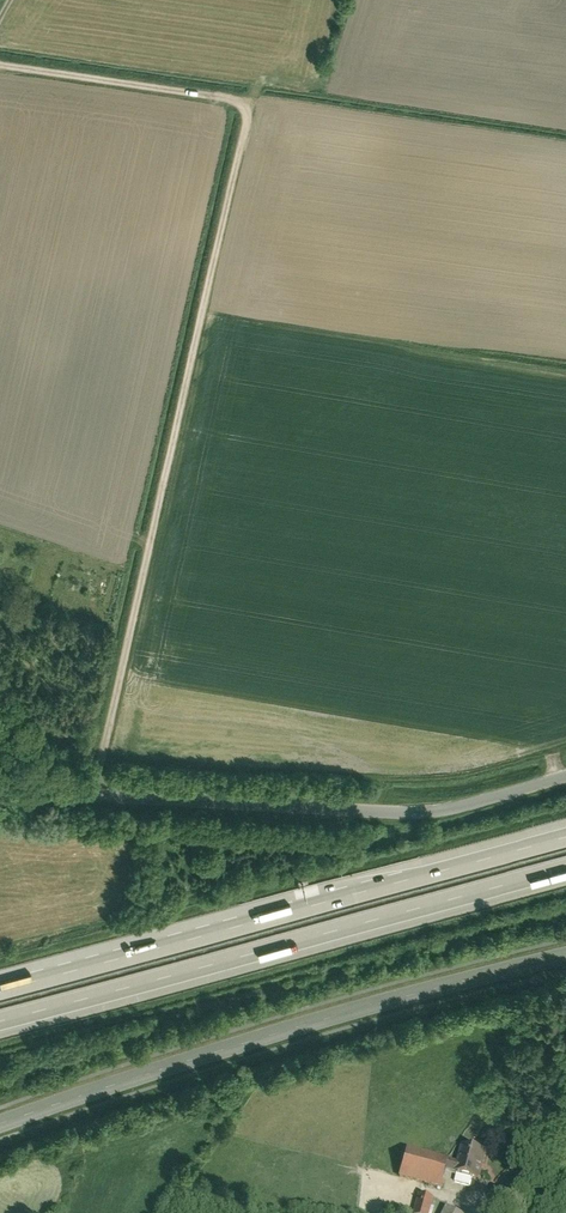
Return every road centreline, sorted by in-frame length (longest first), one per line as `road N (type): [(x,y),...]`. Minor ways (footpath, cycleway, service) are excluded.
road 1 (track): [(96,794),(248,115),(236,101),(0,64)]
road 2 (secondary): [(0,1127),(326,1023),(565,959)]
road 3 (motorway): [(565,829),(0,986)]
road 4 (motorway): [(0,1022),(565,869)]
road 5 (unclassified): [(565,781),(452,815),(0,789)]

